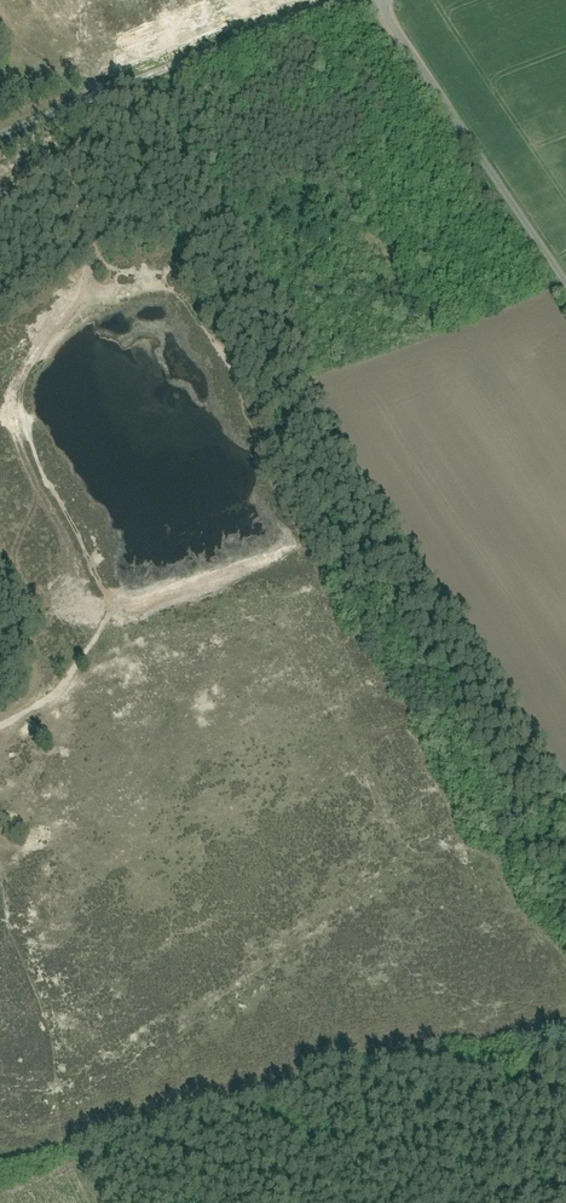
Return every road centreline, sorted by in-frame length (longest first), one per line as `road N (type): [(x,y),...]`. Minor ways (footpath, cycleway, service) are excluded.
road 1 (unclassified): [(350,0),(0,129)]
road 2 (unclassified): [(380,0),(565,283)]

